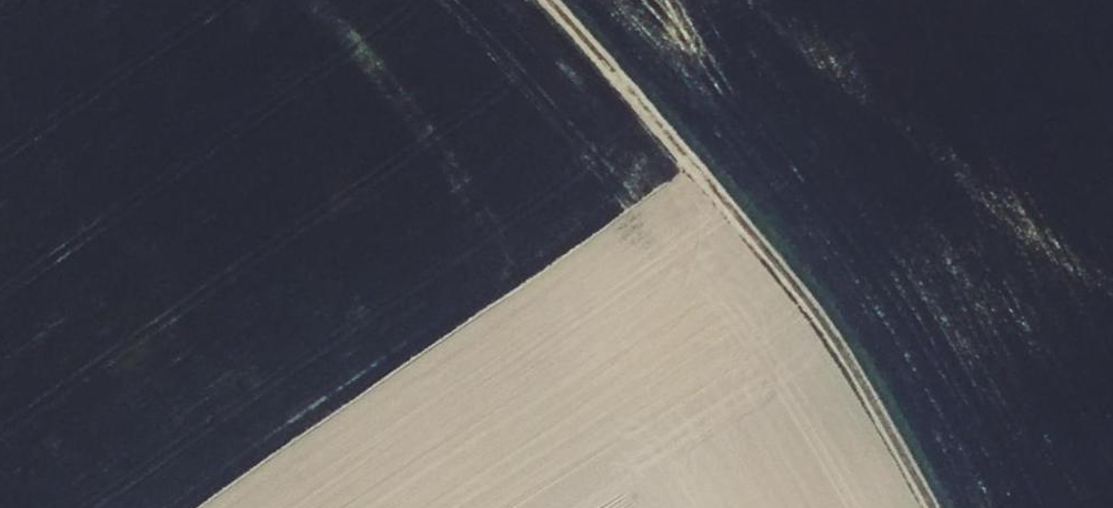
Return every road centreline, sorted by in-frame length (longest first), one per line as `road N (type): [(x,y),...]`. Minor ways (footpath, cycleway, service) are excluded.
road 1 (track): [(935,507),(828,328),(549,0)]

